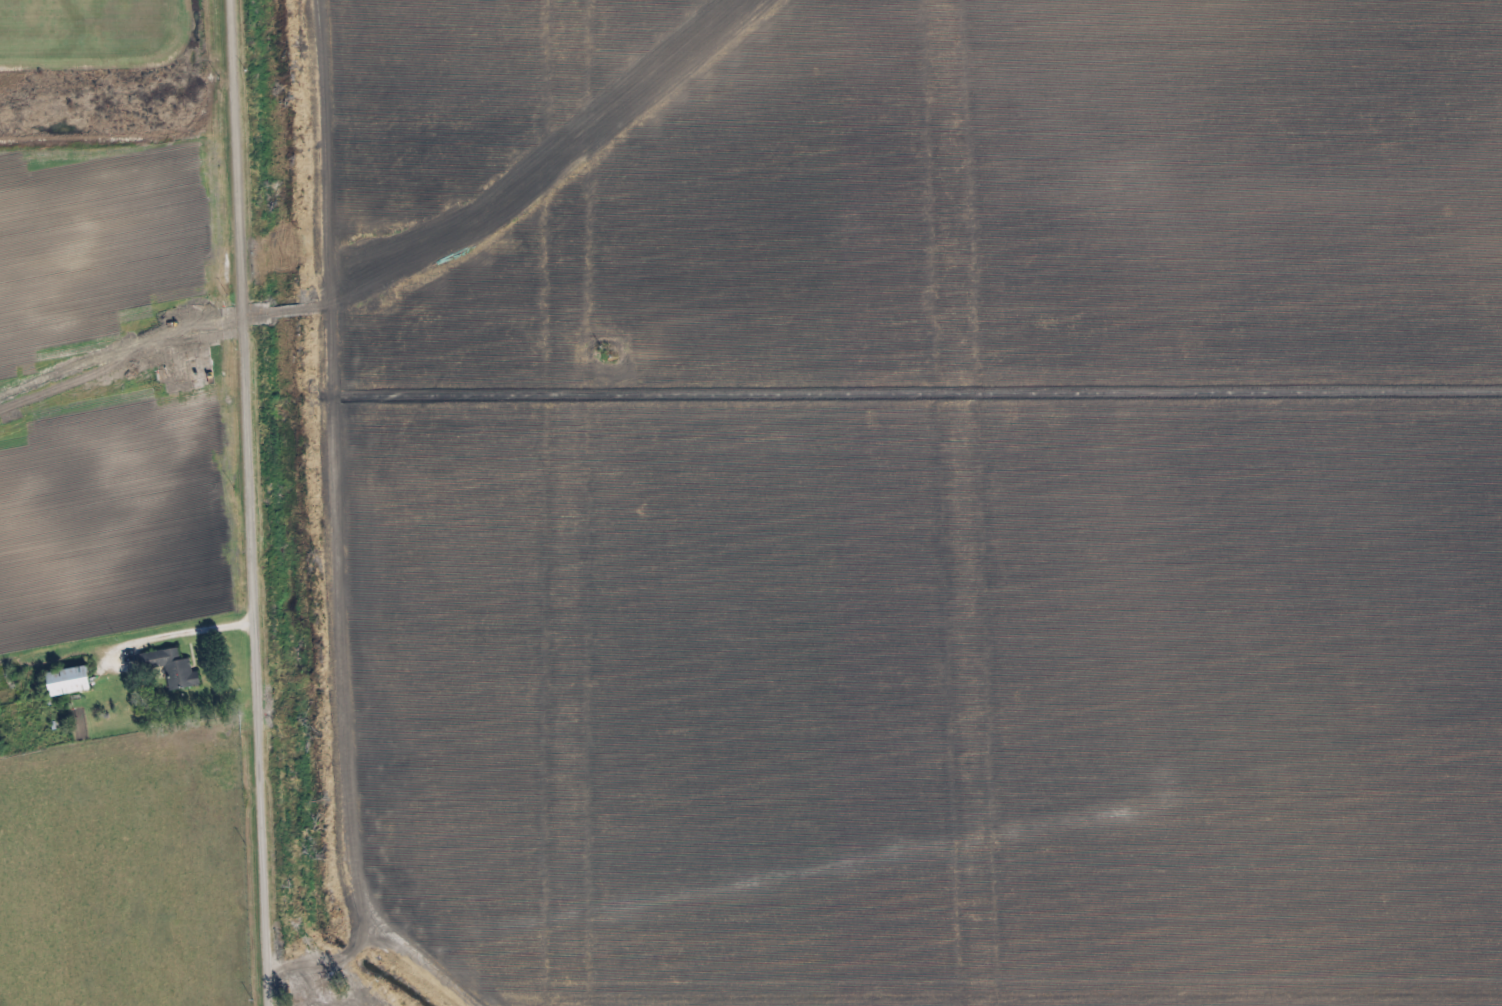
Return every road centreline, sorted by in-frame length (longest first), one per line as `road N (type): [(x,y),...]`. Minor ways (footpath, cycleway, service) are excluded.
road 1 (residential): [(235,0),(265,1005)]

